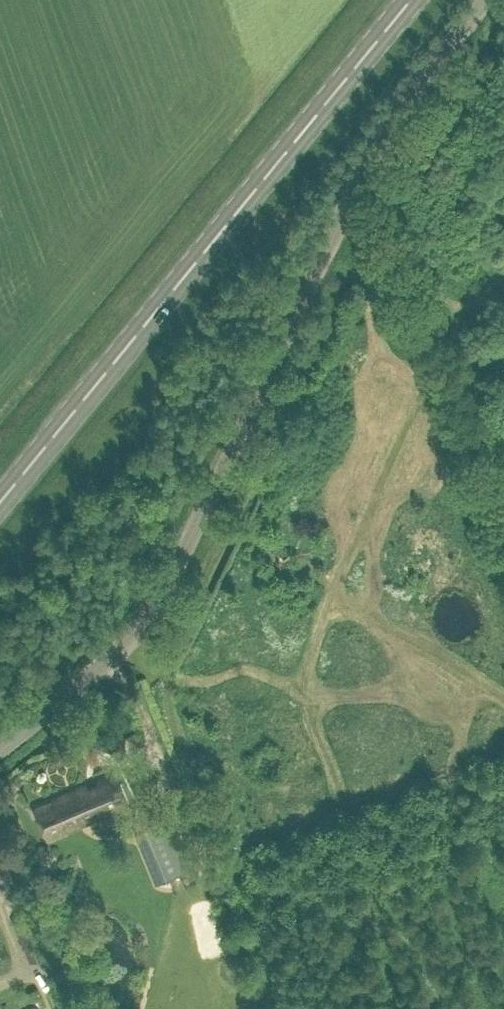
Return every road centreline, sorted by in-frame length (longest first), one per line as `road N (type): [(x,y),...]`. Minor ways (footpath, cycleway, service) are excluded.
road 1 (unclassified): [(0,749),(110,659),(154,605),(391,121),(486,0)]
road 2 (primary): [(0,501),(408,0)]

